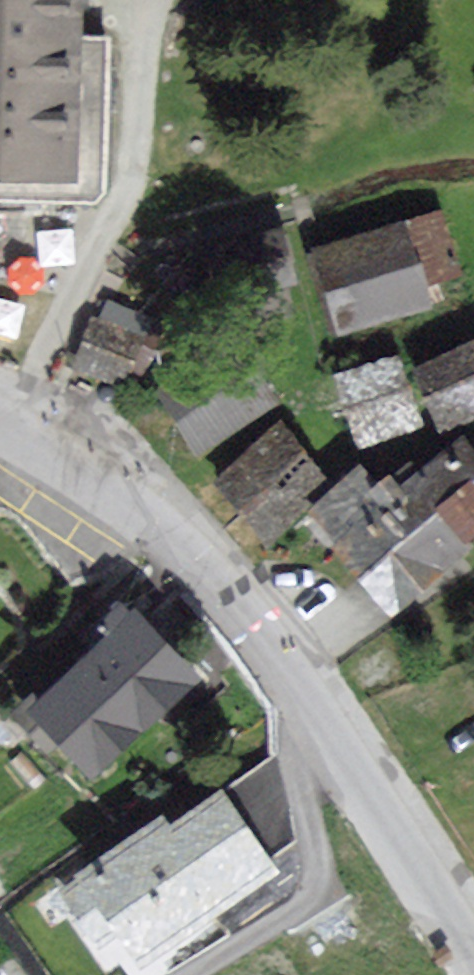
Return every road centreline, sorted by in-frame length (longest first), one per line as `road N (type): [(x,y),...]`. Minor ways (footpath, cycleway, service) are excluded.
road 1 (tertiary): [(0,428),(64,461),(170,541),(251,624),(473,963)]

